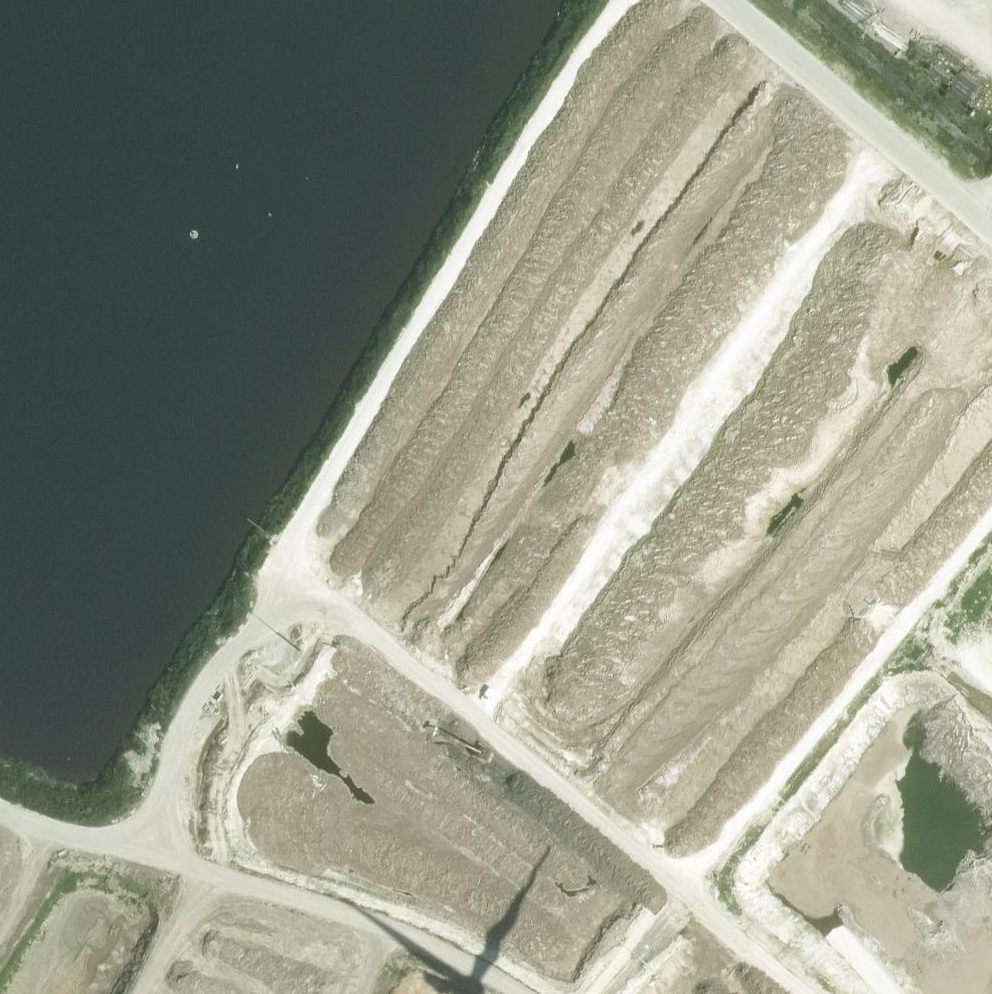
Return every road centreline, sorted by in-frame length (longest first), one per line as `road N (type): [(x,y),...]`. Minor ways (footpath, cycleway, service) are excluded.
road 1 (track): [(591,993),(991,512)]
road 2 (track): [(145,993),(214,864)]

